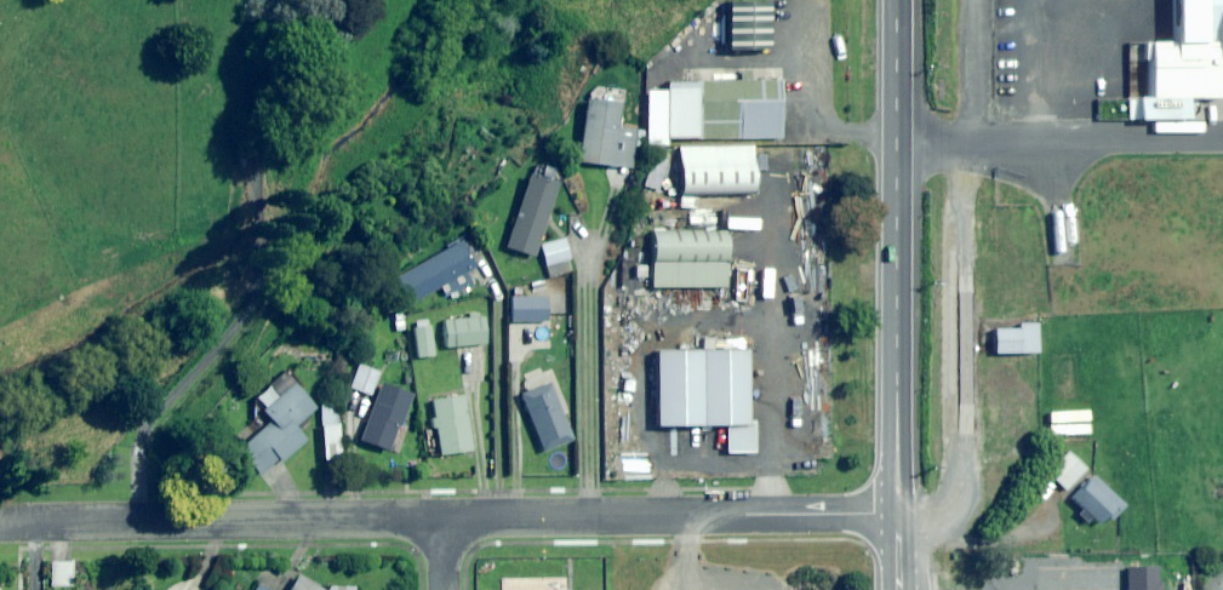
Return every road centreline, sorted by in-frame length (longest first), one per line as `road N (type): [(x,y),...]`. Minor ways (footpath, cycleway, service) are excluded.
road 1 (primary): [(900,516),(896,0)]
road 2 (residential): [(437,520),(900,516)]
road 3 (residential): [(0,525),(437,520)]

